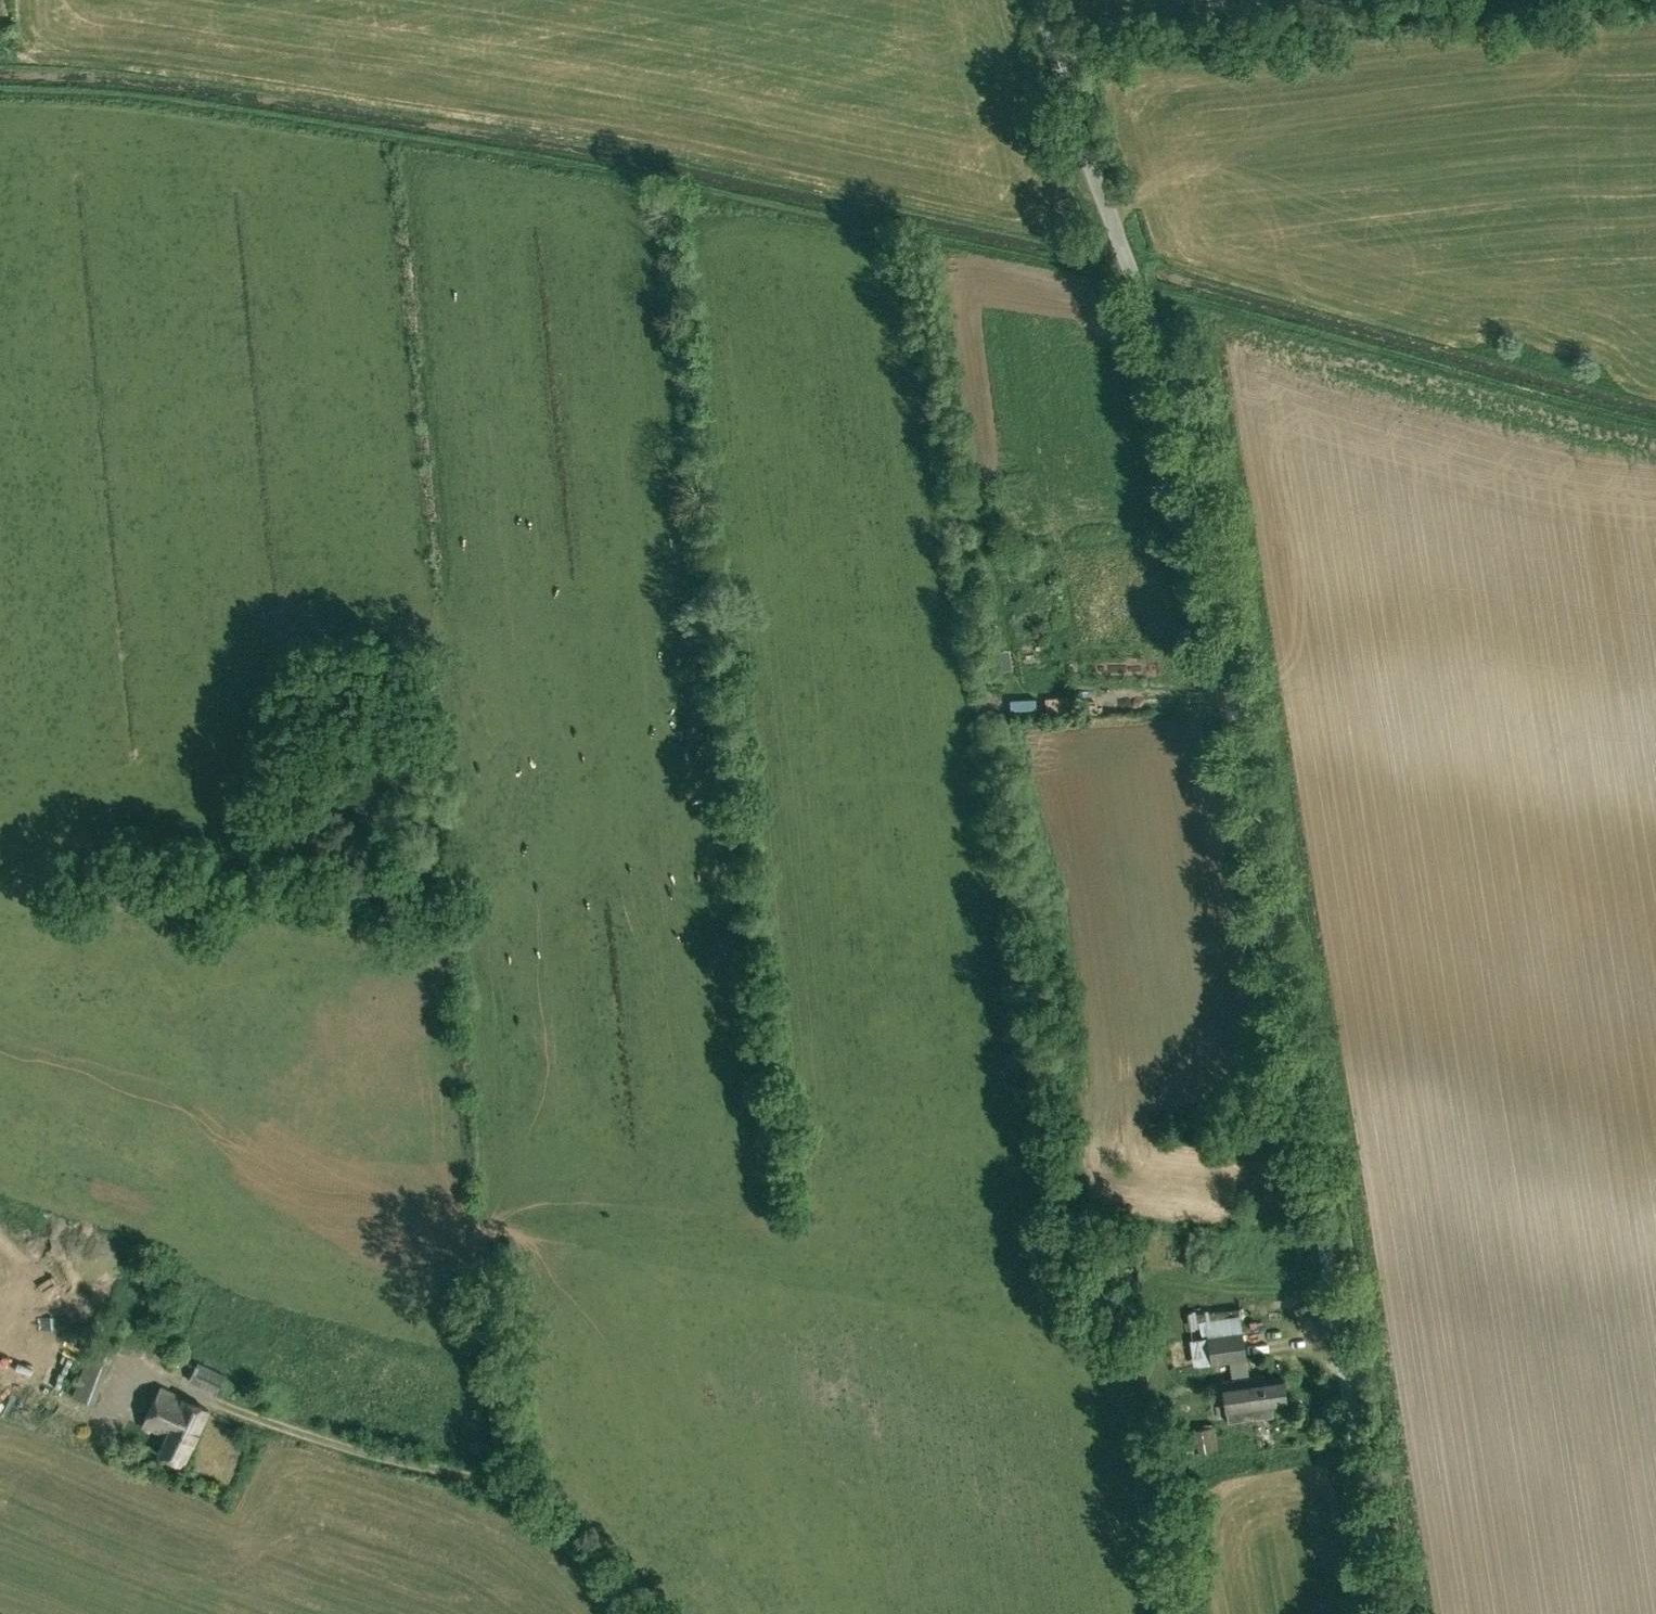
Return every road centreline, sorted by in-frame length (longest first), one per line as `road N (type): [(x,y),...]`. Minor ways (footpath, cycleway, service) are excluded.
road 1 (unclassified): [(1386,1613),(1267,819),(1188,432),(1041,0)]
road 2 (track): [(627,1613),(517,1494),(227,1408)]

